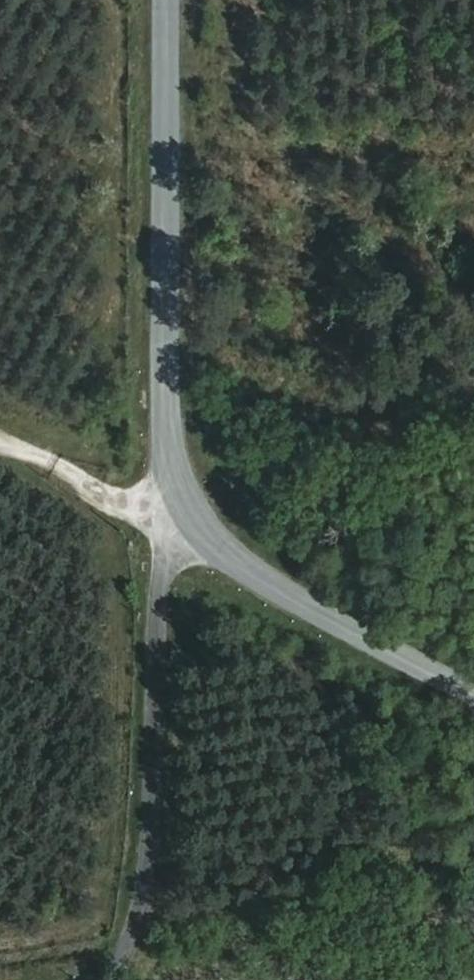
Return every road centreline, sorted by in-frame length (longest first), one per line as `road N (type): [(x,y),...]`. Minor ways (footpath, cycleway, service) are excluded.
road 1 (tertiary): [(172,0),(172,460),(202,535)]
road 2 (unclassified): [(202,535),(165,565),(129,979)]
road 3 (tertiary): [(202,535),(260,589),(473,704)]
road 4 (track): [(202,535),(180,534),(0,438)]

